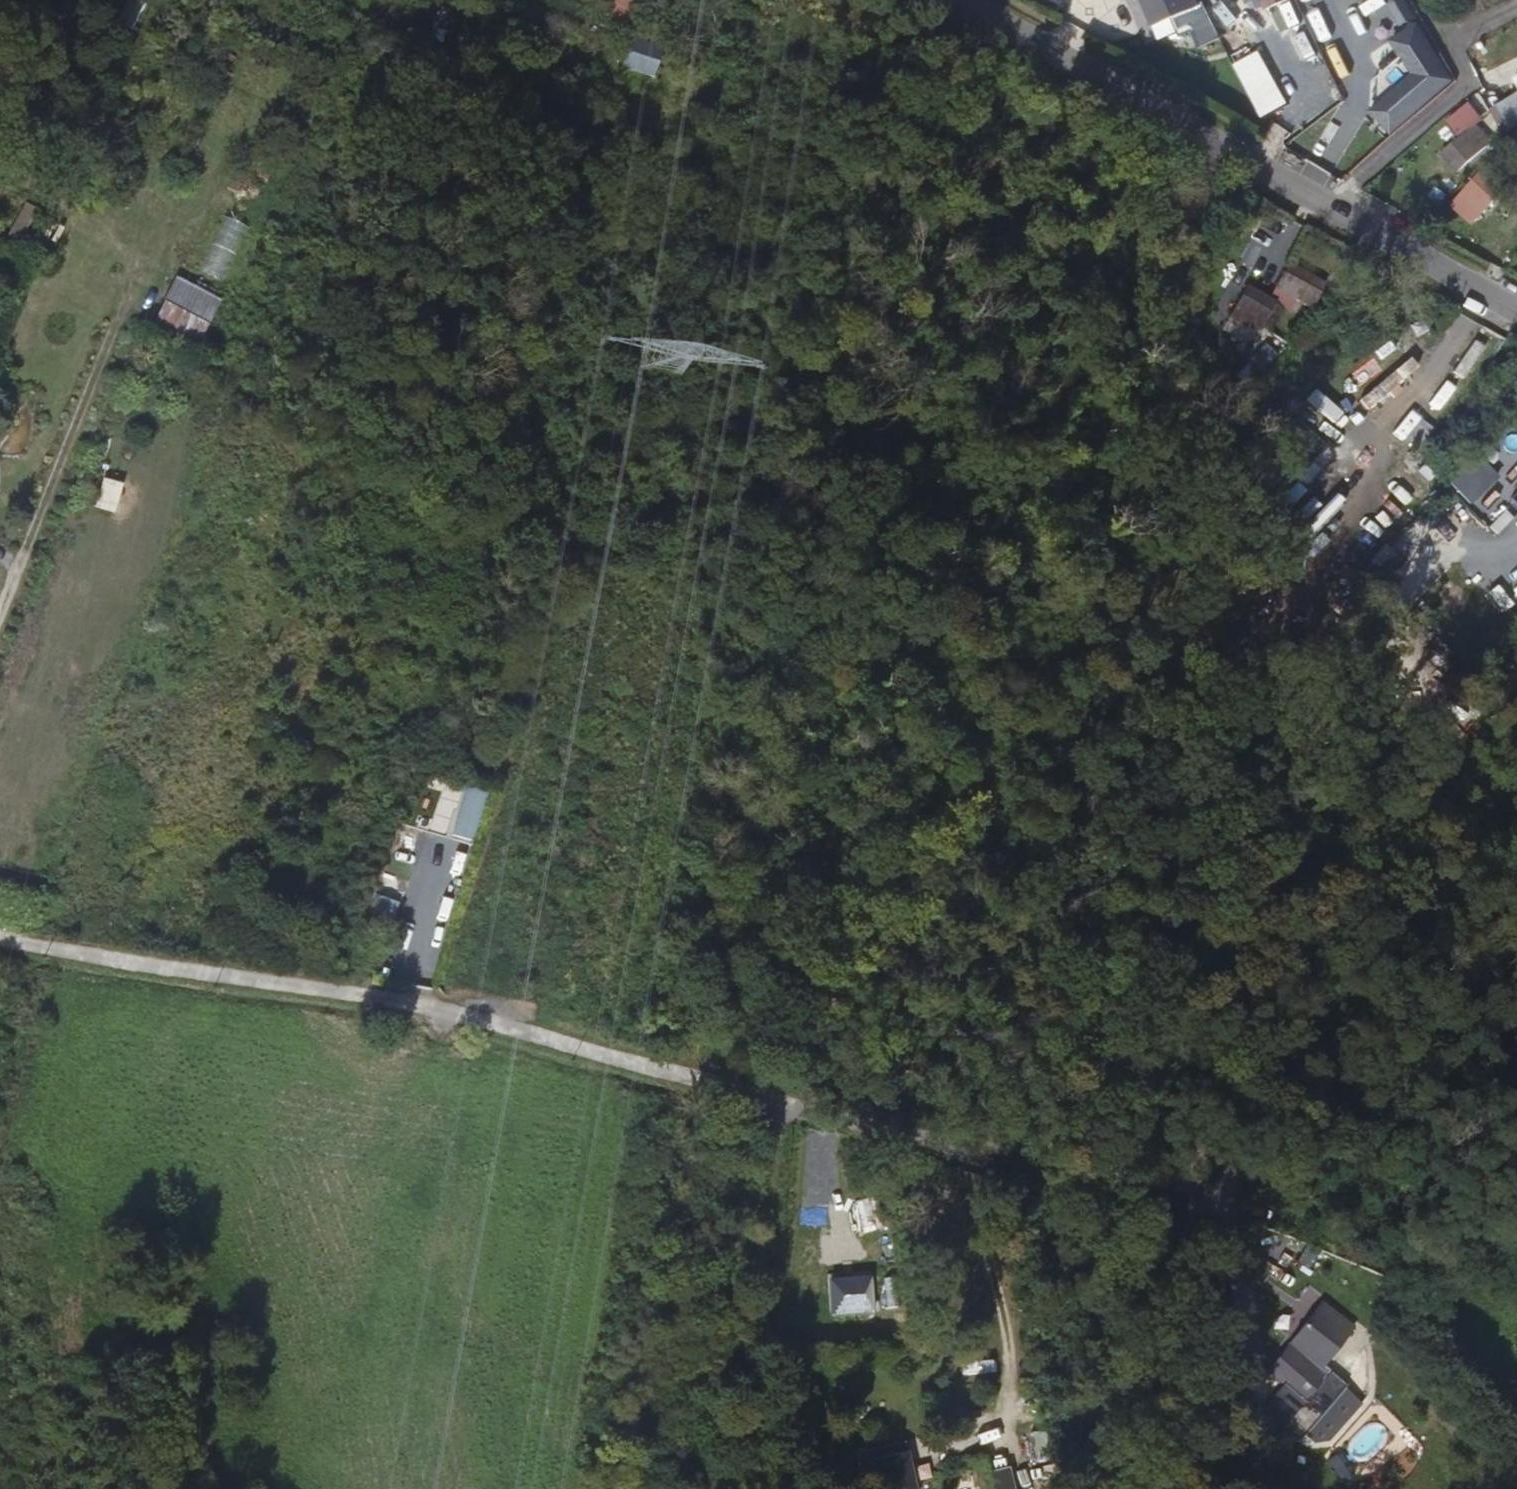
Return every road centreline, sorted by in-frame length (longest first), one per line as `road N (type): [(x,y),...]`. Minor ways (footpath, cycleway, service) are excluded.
road 1 (residential): [(0,941),(43,955),(458,1012),(1067,1174),(1324,1289)]
road 2 (residential): [(966,0),(1516,308)]
road 3 (track): [(789,1104),(736,1488)]
road 4 (residential): [(0,610),(134,277)]

